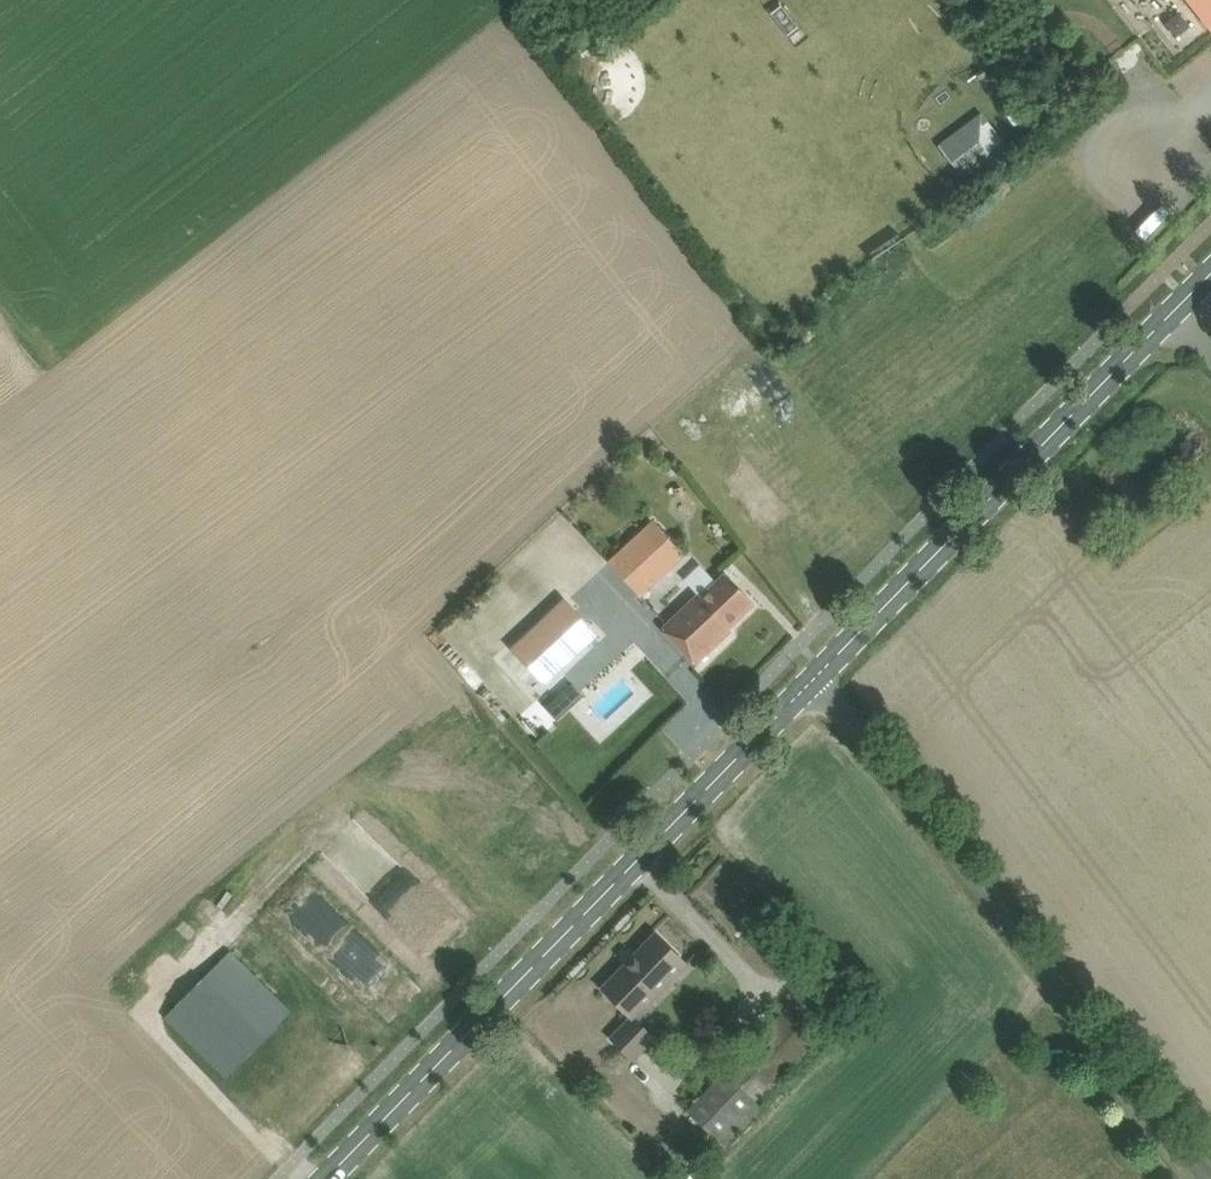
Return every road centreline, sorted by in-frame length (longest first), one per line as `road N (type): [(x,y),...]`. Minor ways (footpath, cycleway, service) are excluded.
road 1 (tertiary): [(331,1178),(827,668)]
road 2 (unclassified): [(1210,1166),(827,668)]
road 3 (tertiary): [(827,668),(1210,284)]

